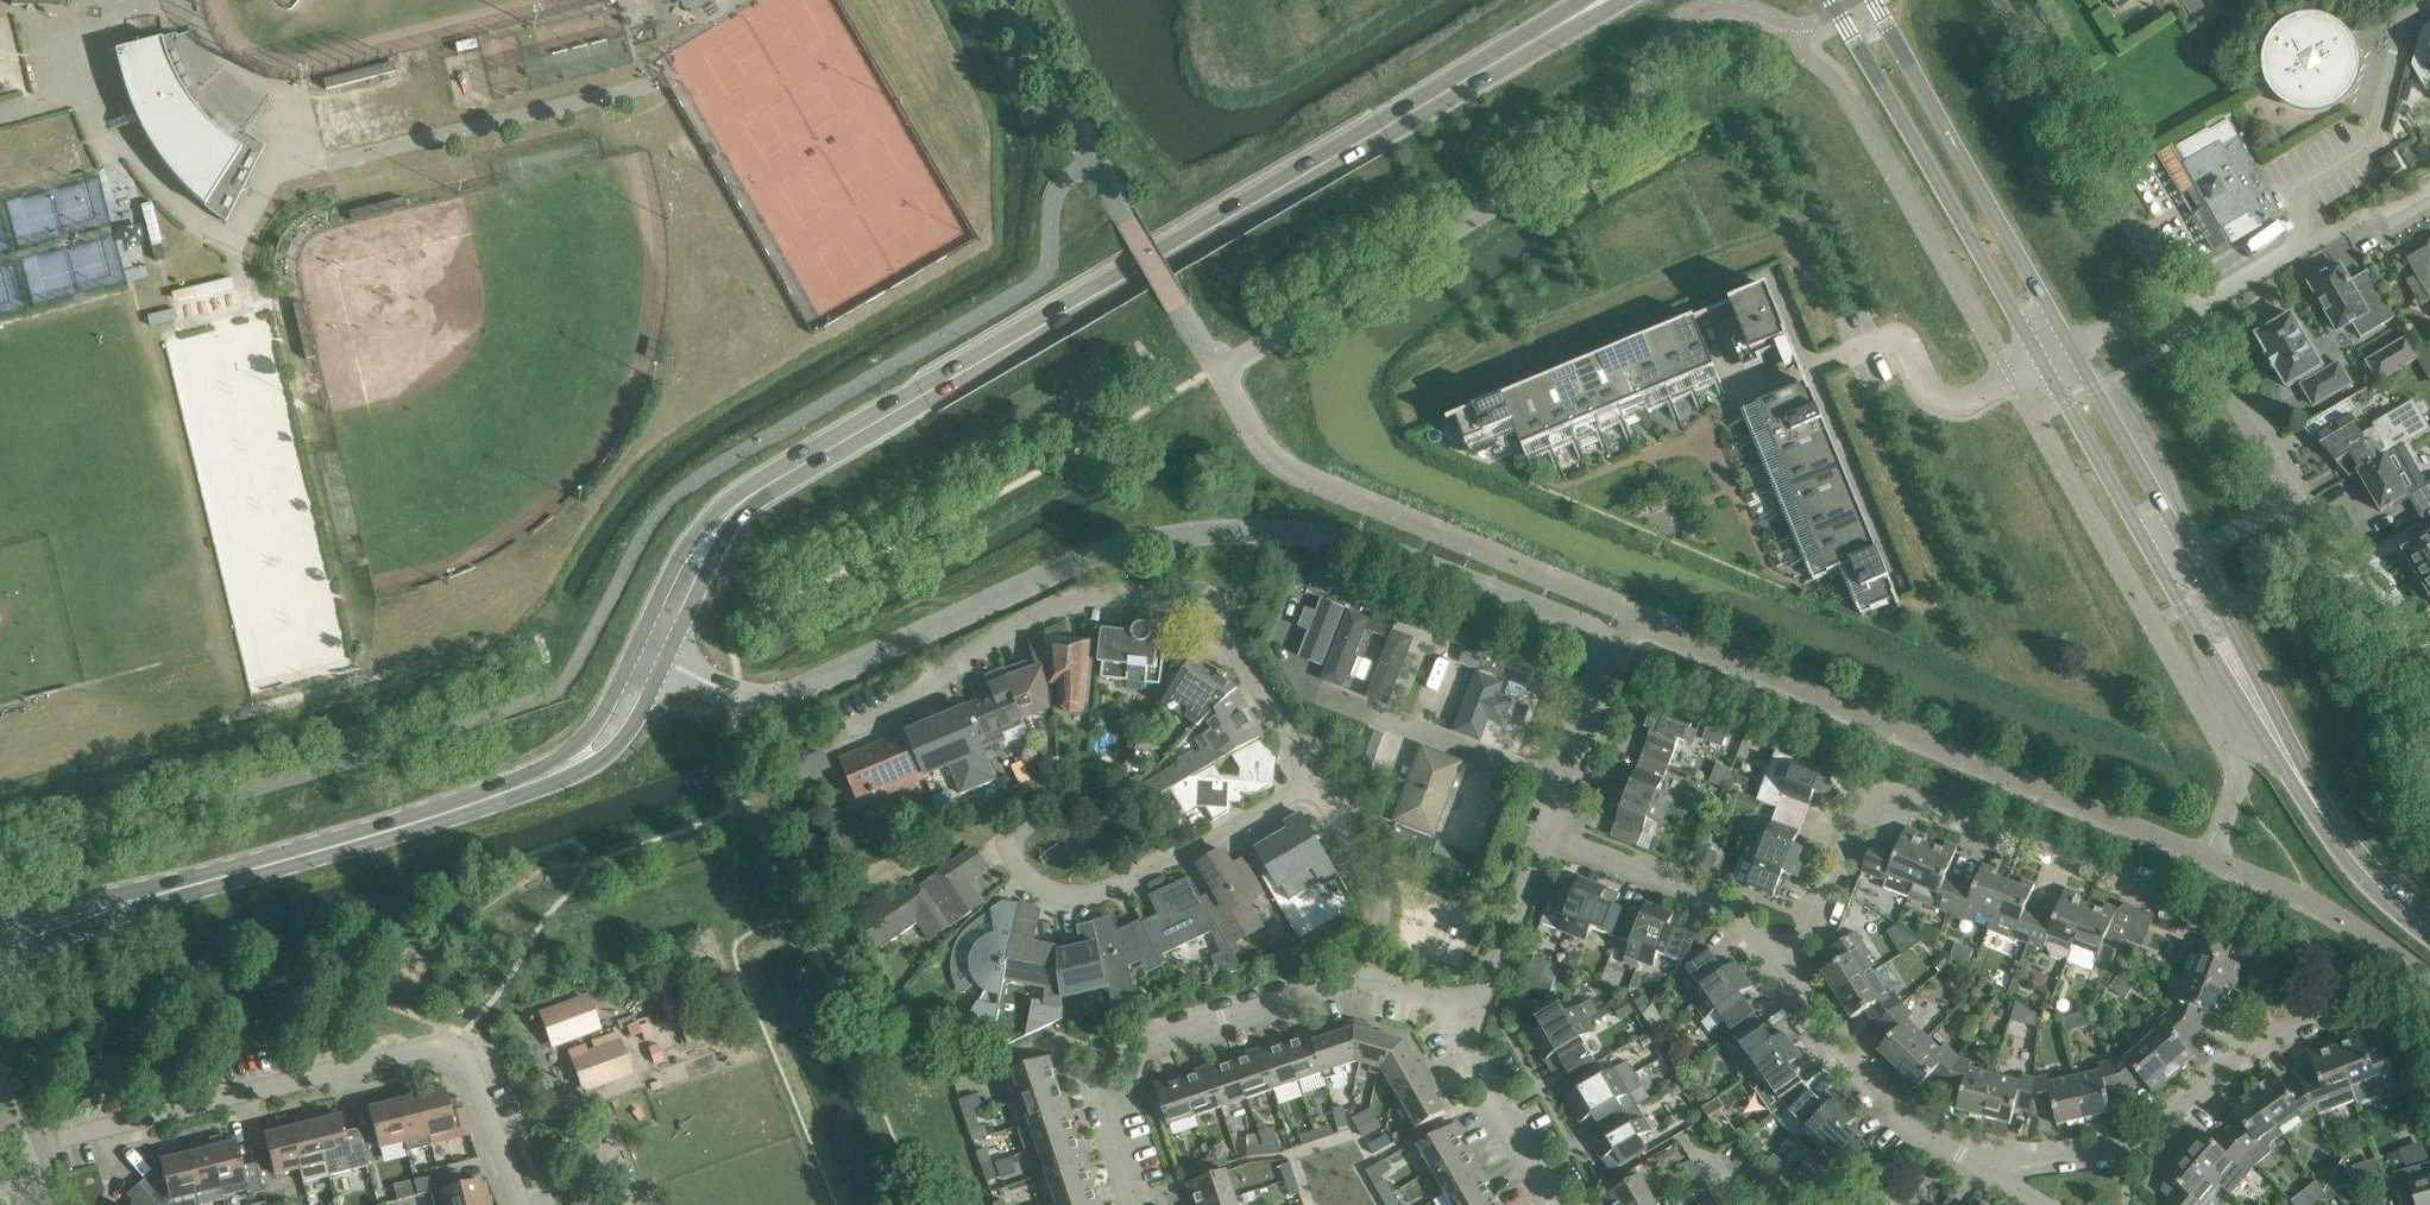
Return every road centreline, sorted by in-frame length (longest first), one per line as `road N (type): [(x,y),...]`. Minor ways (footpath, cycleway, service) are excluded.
road 1 (residential): [(1564,785),(1604,655),(1591,630),(1395,551),(1336,536),(1234,528),(1138,542),(1059,568),(767,699),(740,697),(665,663)]
road 2 (secondary): [(1604,0),(768,483),(717,526)]
road 3 (residential): [(521,1204),(473,1075),(448,1049),(19,1146)]
road 4 (residential): [(844,729),(890,710),(1050,607),(1129,594),(1176,604),(1215,626),(1243,656),(1312,781)]
road 5 (secondary): [(2036,359),(2300,801),(2339,839)]
road 6 (secondary): [(2339,839),(2222,610),(2065,342)]
road 7 (secondary): [(568,765),(466,806),(59,924)]
road 8 (residential): [(1769,957),(1816,923),(1866,807),(1886,793),(1905,792),(2166,900)]
road 9 (residential): [(1142,1204),(1104,1104),(1107,1061),(1126,1046),(1365,979)]
road 10 (secondary): [(1832,0),(2036,359)]
road 11 (secondary): [(2065,342),(1874,0)]
road 12 (residential): [(1010,852),(1039,891),(1108,895),(1312,781)]
road 13 (unclassified): [(1970,1159),(2054,1159),(2148,1133),(2247,1042)]
road 14 (unclassified): [(1769,957),(1850,1069),(1907,1120),(1970,1159)]
road 15 (residential): [(2036,359),(1958,402),(1927,386),(1902,339),(1812,365)]
road 16 (residential): [(1564,785),(1324,688)]
road 17 (unclassified): [(1547,838),(1720,901),(1769,957)]
road 18 (residential): [(1312,781),(1372,880),(1379,923),(1365,979)]
road 19 (residential): [(1468,1038),(1547,838)]
road 20 (unclassified): [(2247,1042),(2341,1006),(2345,967),(2326,951),(2300,949),(2281,961)]
road 21 (residential): [(1567,1204),(1468,1038)]
road 22 (secondary): [(717,526),(676,561),(633,649)]
road 23 (secondary): [(568,765),(612,747),(632,728),(665,663)]
road 24 (secondary): [(665,663),(717,526)]
road 25 (secondary): [(633,649),(568,765)]
road 26 (secondary): [(2429,928),(2339,839)]
road 27 (residential): [(1468,1038),(1451,1007),(1433,996),(1365,979)]

